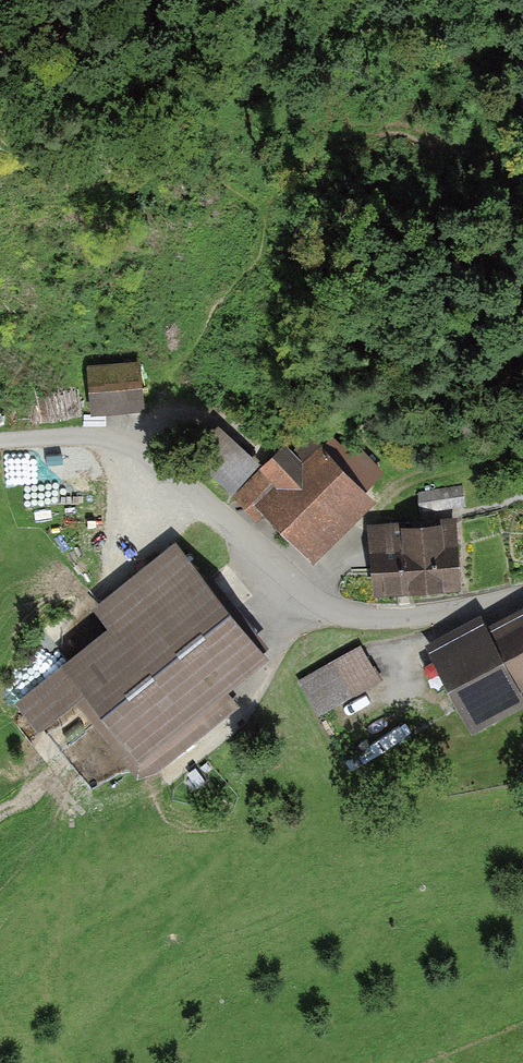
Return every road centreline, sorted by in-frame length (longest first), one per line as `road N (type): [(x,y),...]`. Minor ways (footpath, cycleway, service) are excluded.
road 1 (residential): [(522,594),(445,615),(372,619),(322,605),(145,449),(106,431),(0,439)]

